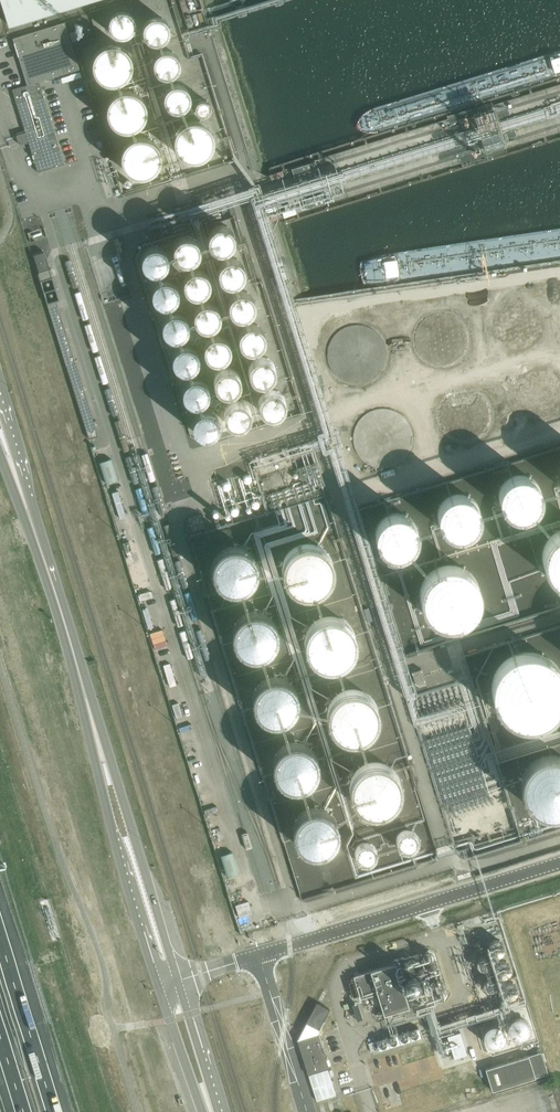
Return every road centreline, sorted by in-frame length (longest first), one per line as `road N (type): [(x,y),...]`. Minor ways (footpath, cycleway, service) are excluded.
road 1 (unclassified): [(257,956),(559,863)]
road 2 (secondary): [(83,688),(111,824),(159,986)]
road 3 (secondary): [(179,980),(83,688)]
road 4 (motorway): [(53,1111),(0,939)]
road 5 (secondary): [(83,688),(30,517)]
road 6 (unclassified): [(307,1111),(257,956)]
road 7 (secondary): [(222,1111),(179,980)]
road 8 (secondary): [(159,986),(202,1111)]
road 9 (secondary): [(30,517),(0,393)]

